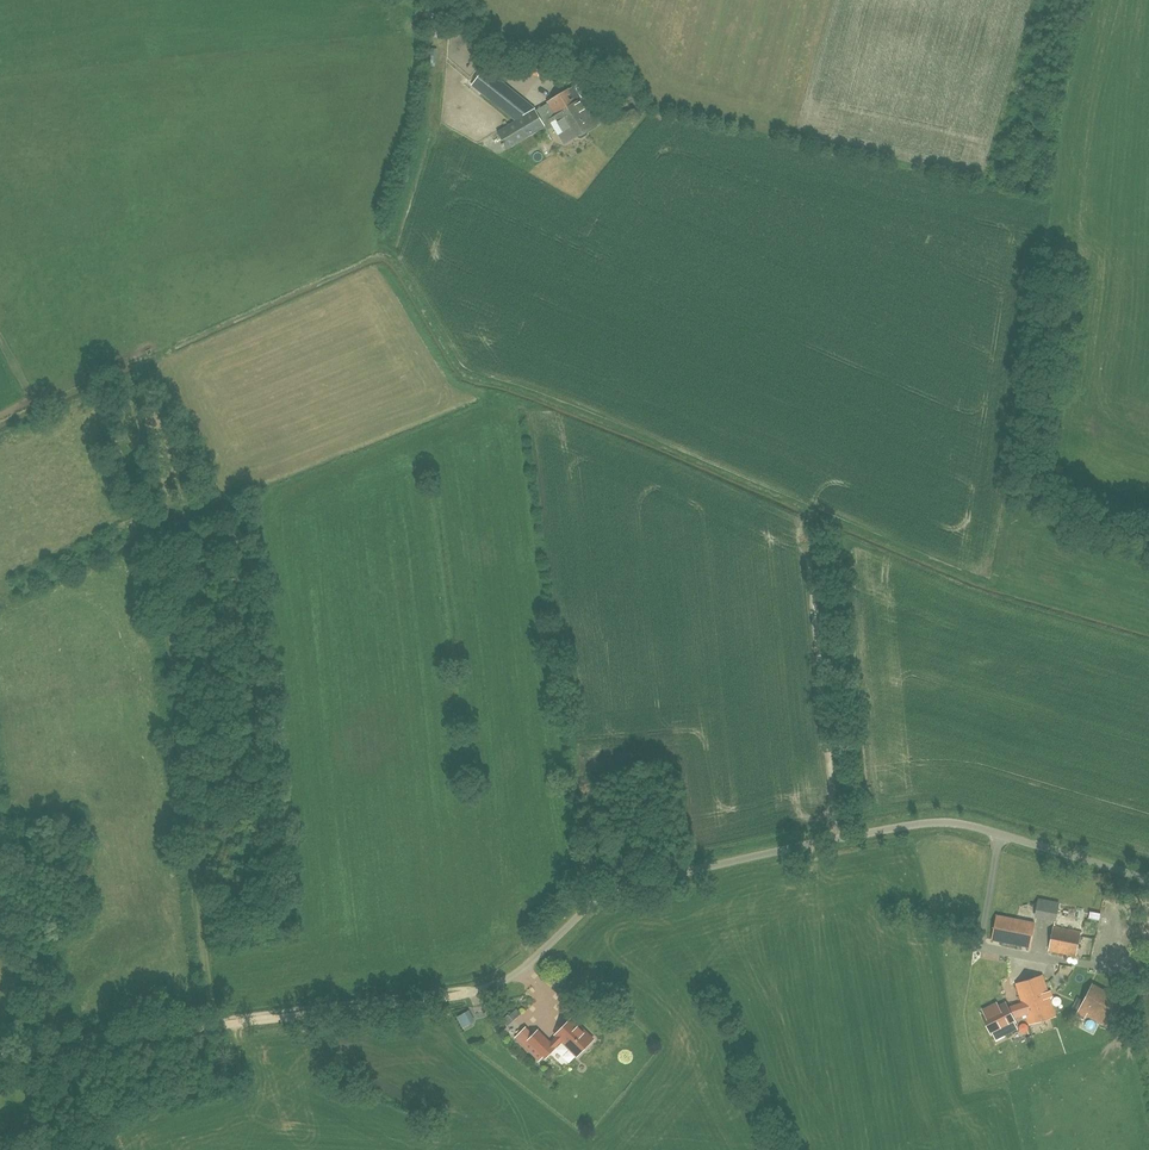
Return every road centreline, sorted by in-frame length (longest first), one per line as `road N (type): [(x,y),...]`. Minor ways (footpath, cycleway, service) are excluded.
road 1 (unclassified): [(1148,883),(976,828),(910,828),(611,890),(526,967),(477,992)]
road 2 (track): [(0,1056),(477,992)]

